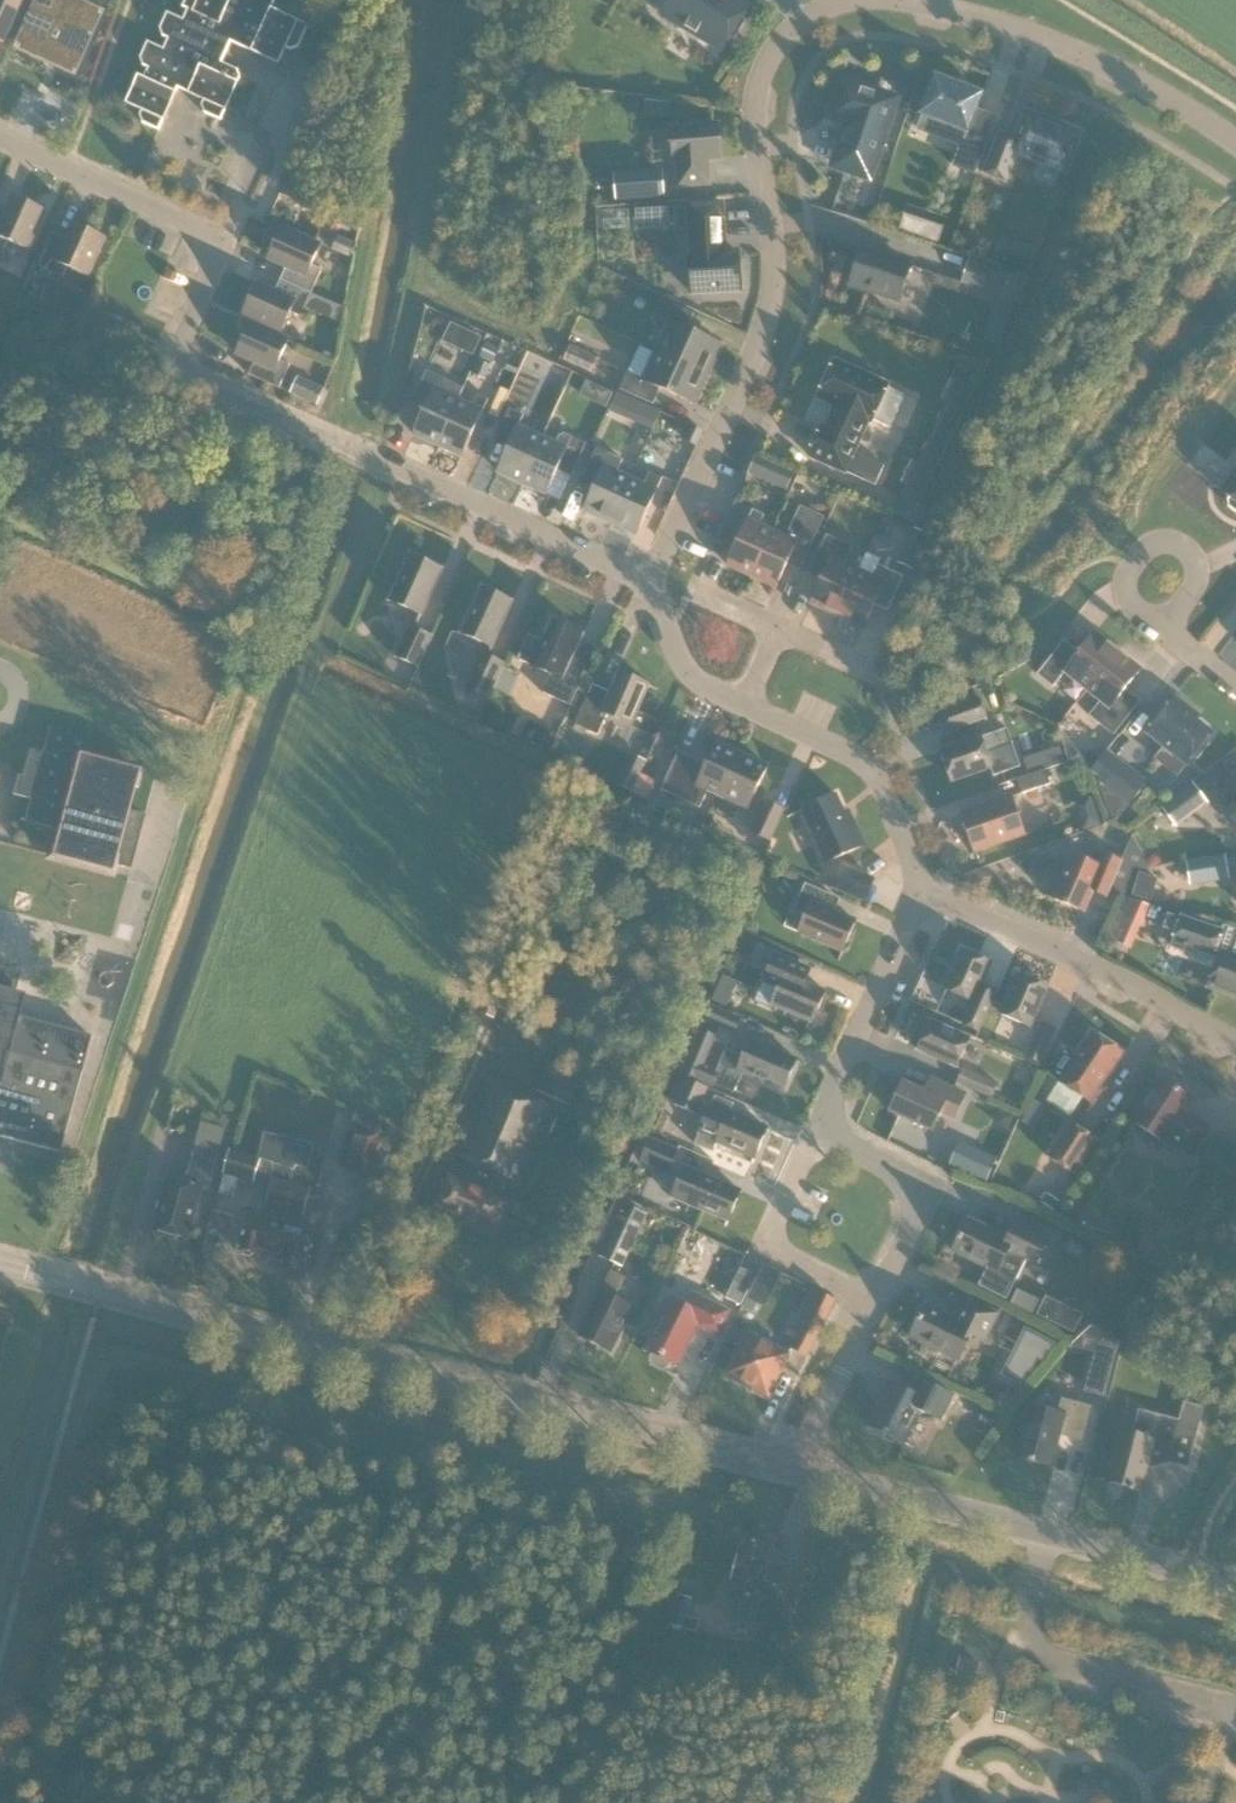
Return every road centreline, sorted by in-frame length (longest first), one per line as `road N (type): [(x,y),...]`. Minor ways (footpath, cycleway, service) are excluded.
road 1 (residential): [(652,580),(173,364),(227,237),(0,138)]
road 2 (tertiary): [(796,1466),(0,1260)]
road 3 (residential): [(850,0),(803,22),(765,72),(756,112),(776,268),(771,299),(652,580)]
road 4 (tertiary): [(1235,1582),(796,1466)]
road 5 (residential): [(1235,142),(1084,56),(906,0)]
road 6 (residential): [(921,891),(1235,1041)]
road 7 (residential): [(921,891),(860,760),(744,706)]
road 8 (residential): [(819,1129),(921,891)]
road 9 (residential): [(875,1301),(930,1187),(819,1129)]
road 10 (residential): [(875,1301),(765,1243),(819,1129)]
road 11 (residential): [(796,1466),(875,1301)]
road 12 (residential): [(744,706),(701,684),(683,663),(652,580)]
road 13 (residential): [(1196,566),(1165,542),(1128,558),(1125,595),(1138,612),(1163,618)]

